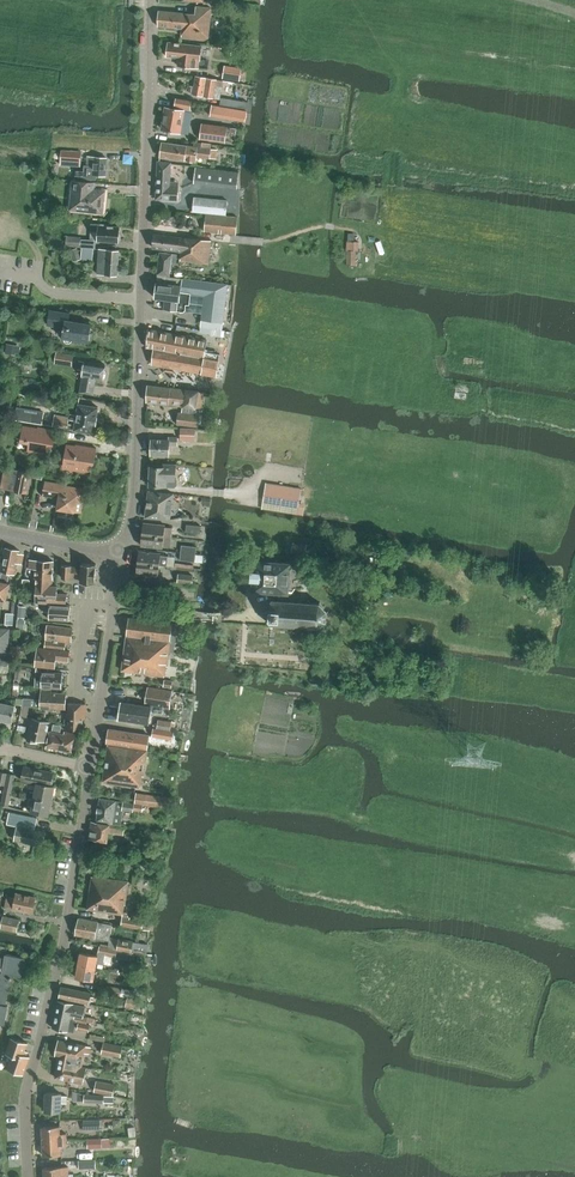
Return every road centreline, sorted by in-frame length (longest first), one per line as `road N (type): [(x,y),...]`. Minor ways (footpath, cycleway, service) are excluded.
road 1 (unclassified): [(28,1176),(27,1091),(68,906),(89,768)]
road 2 (tertiary): [(142,300),(153,0)]
road 3 (unclassified): [(89,768),(120,553)]
road 4 (tertiary): [(135,501),(142,300)]
road 5 (tertiary): [(120,553),(0,530)]

